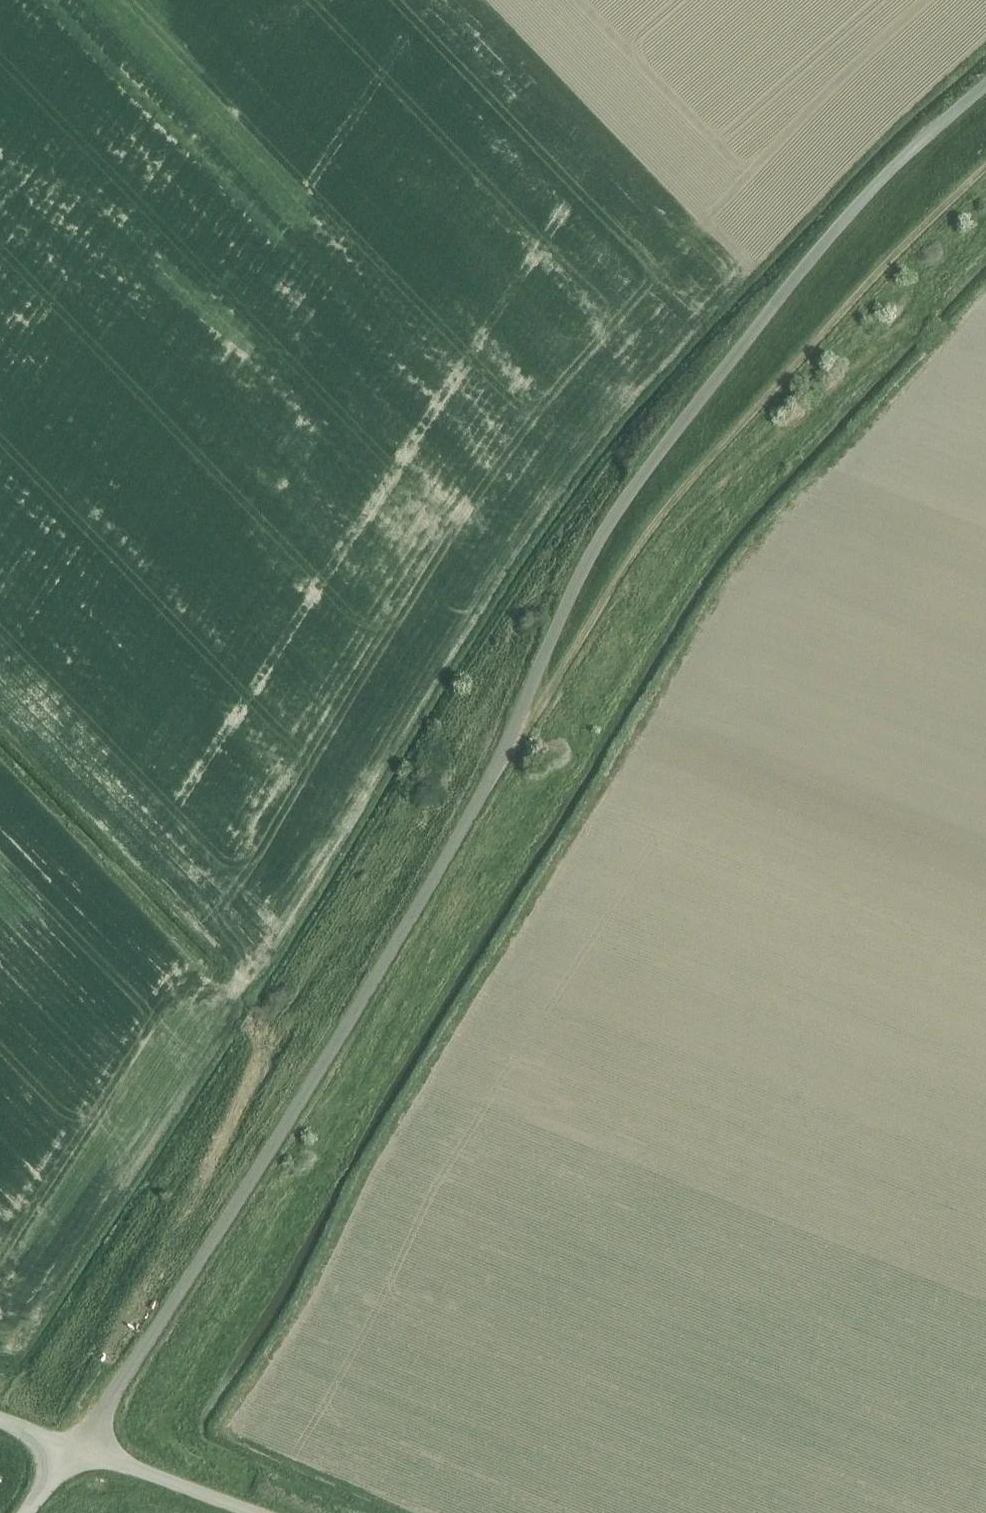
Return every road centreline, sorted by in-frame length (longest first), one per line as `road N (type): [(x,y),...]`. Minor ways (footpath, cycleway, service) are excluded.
road 1 (unclassified): [(79,1448),(496,768),(623,498),(846,217),(985,82)]
road 2 (unclassified): [(265,1512),(79,1448)]

